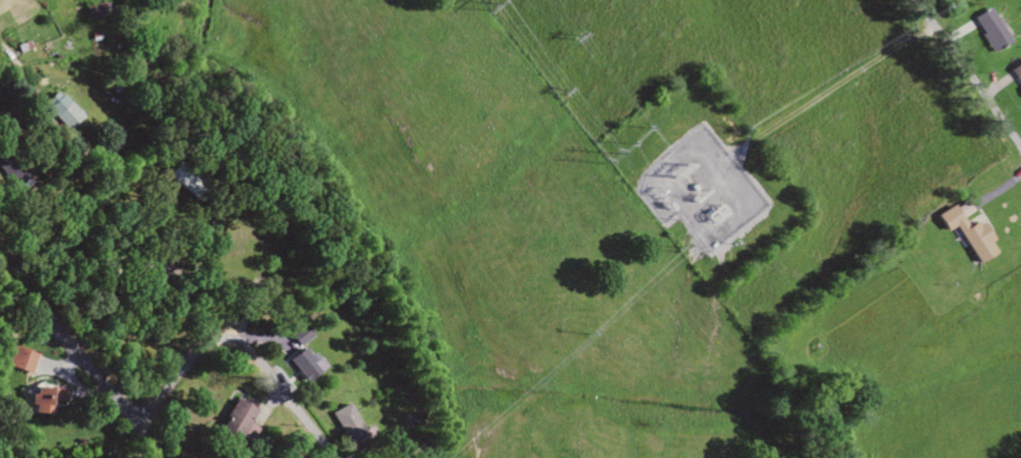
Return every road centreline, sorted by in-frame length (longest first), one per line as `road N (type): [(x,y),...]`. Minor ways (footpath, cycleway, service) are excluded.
road 1 (residential): [(330,457),(230,340),(195,353),(141,427)]
road 2 (residential): [(155,457),(141,427),(0,269)]
road 3 (residential): [(1020,163),(910,0)]

